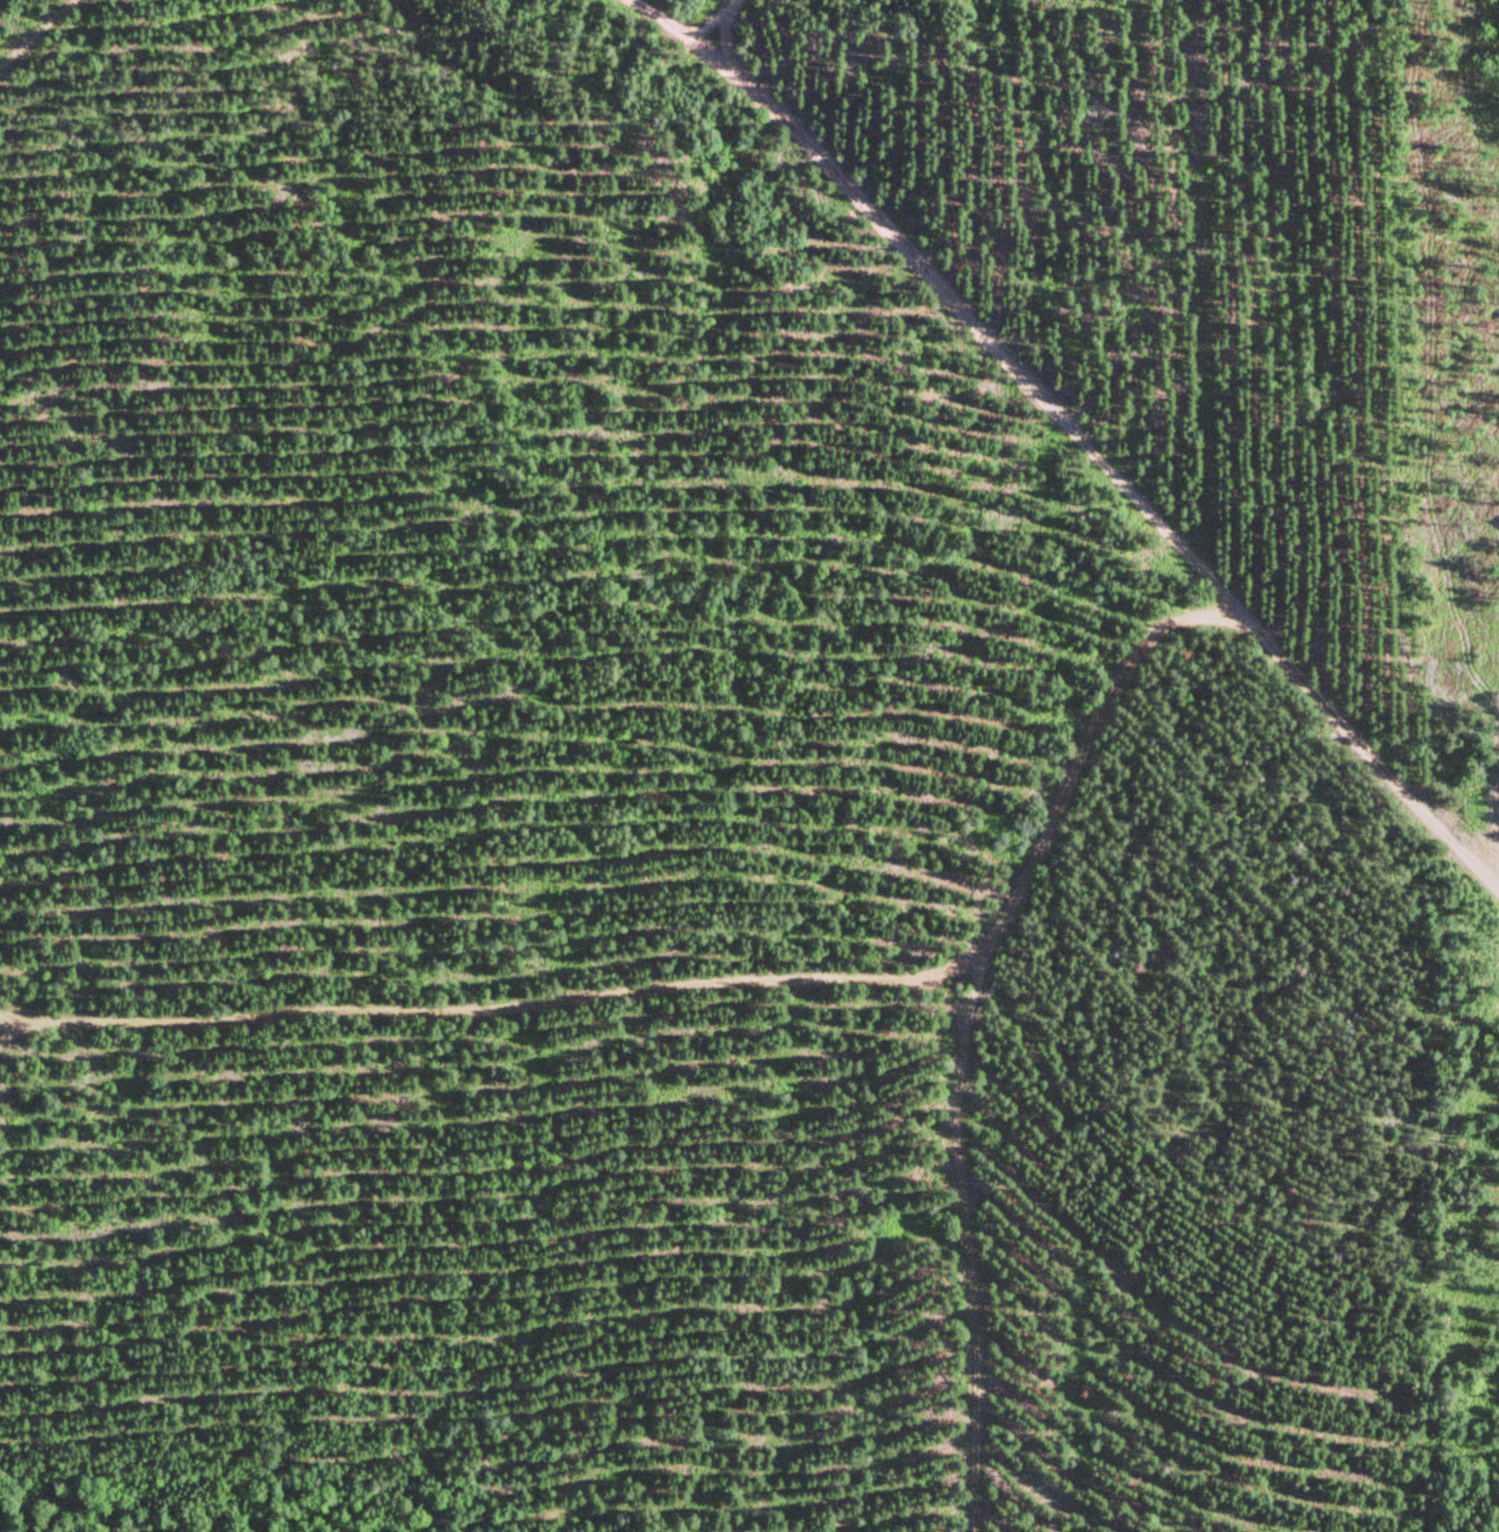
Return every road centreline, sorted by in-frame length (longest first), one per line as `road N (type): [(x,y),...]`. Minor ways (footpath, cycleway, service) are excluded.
road 1 (residential): [(1498,890),(802,130),(708,45),(628,0)]
road 2 (track): [(1238,605),(1164,621),(1115,696),(1018,903),(951,1002),(985,1227),(987,1531)]
road 3 (track): [(978,963),(10,1021),(0,1011)]

